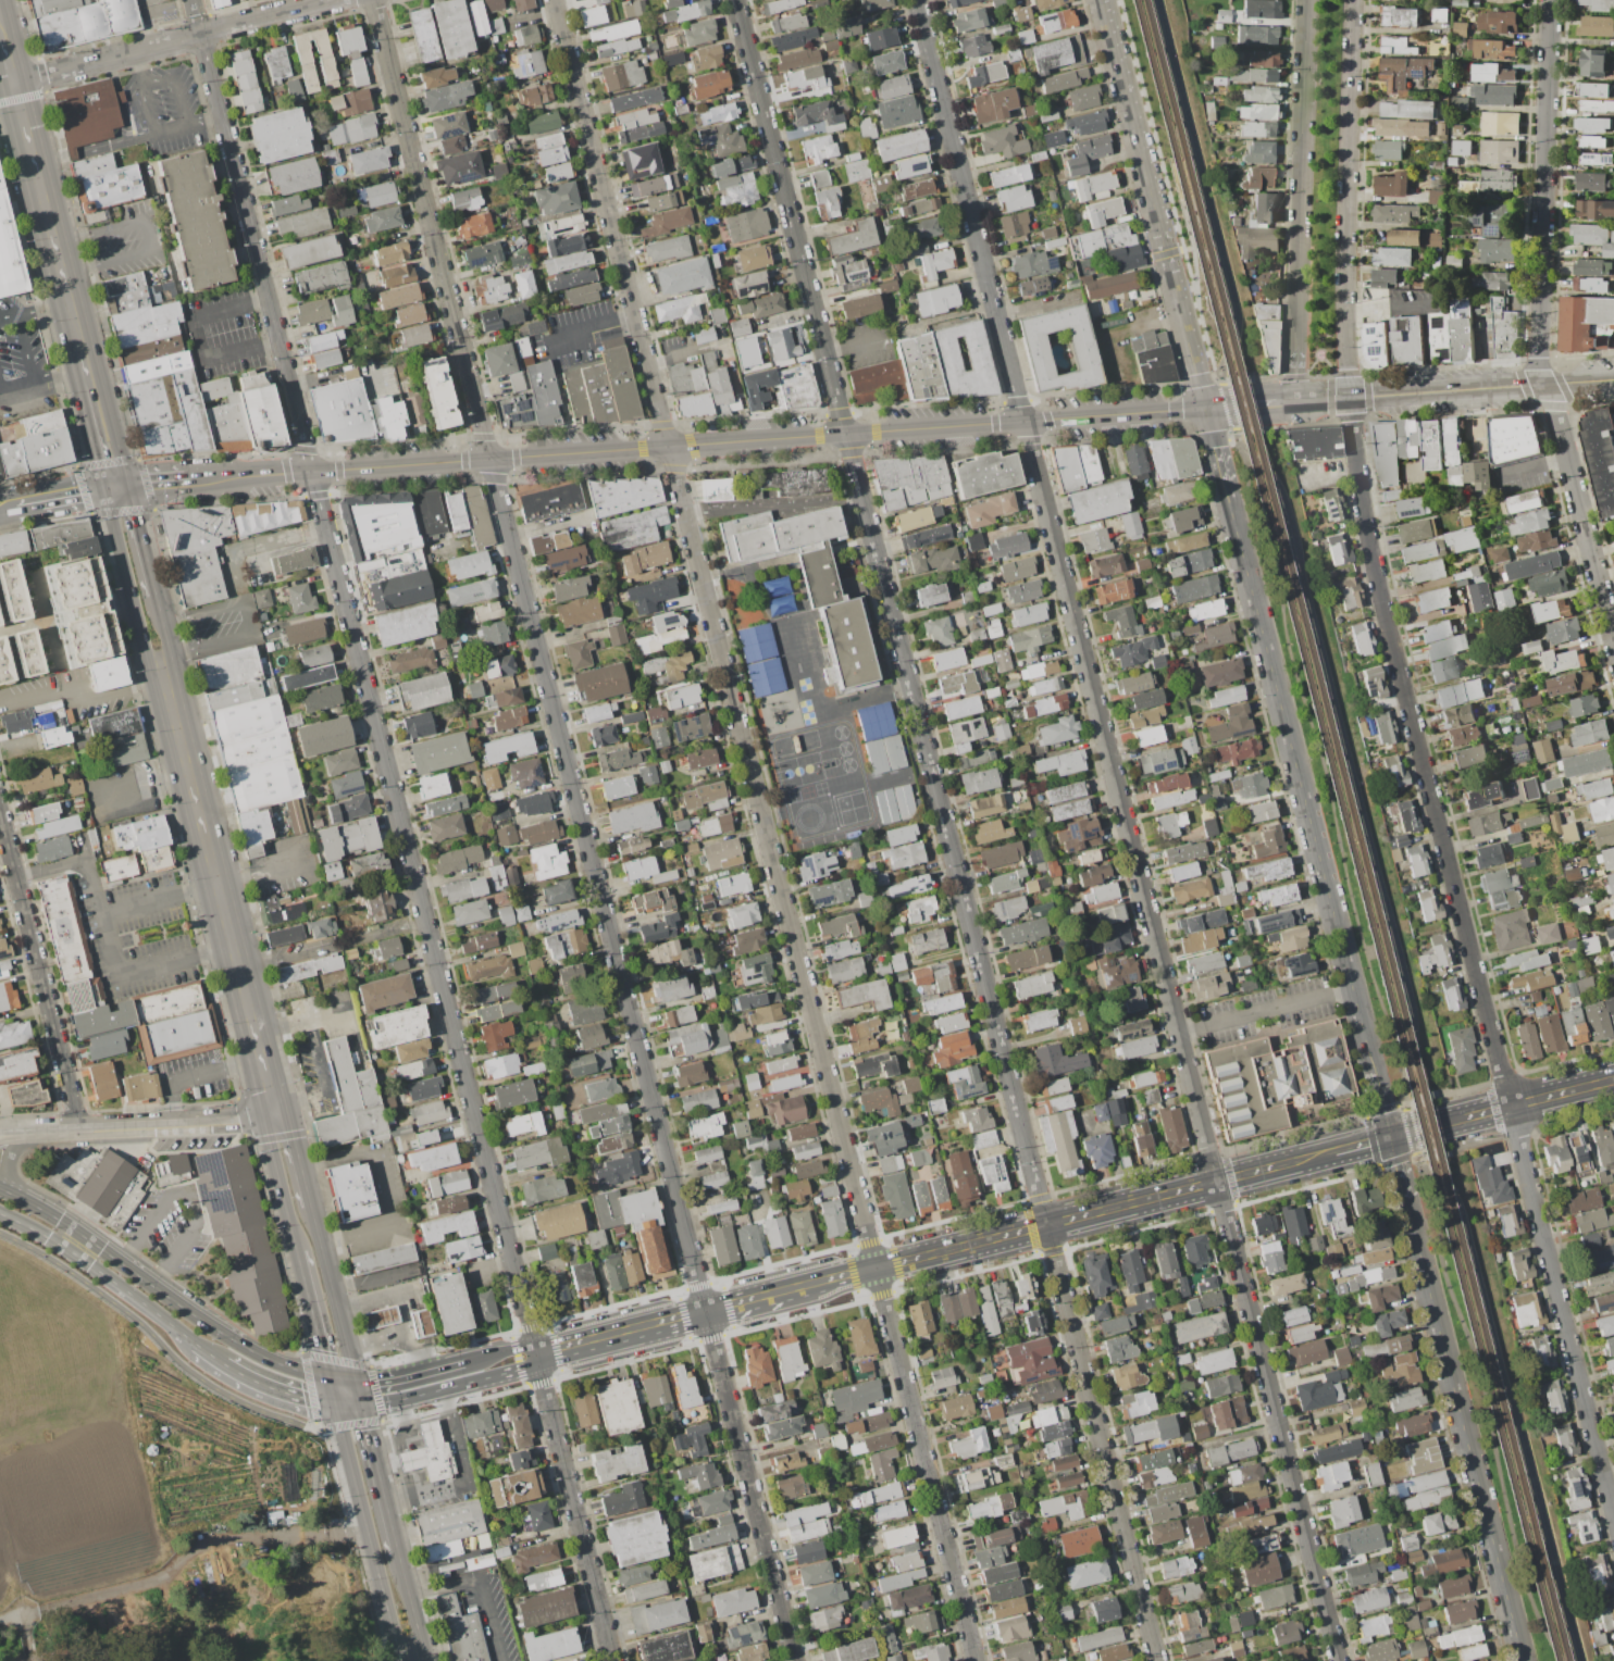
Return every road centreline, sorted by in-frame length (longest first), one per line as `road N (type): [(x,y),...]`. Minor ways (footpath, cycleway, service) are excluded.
road 1 (residential): [(371,0),(794,1660)]
road 2 (residential): [(553,0),(976,1660)]
road 3 (residential): [(917,0),(1337,1660)]
road 4 (residential): [(190,0),(536,1356)]
road 5 (residential): [(845,434),(1158,1660)]
road 6 (residential): [(1349,398),(1371,560),(1613,1512)]
road 7 (tertiary): [(184,482),(1206,409)]
road 8 (tertiary): [(1206,409),(1392,1138)]
road 9 (residential): [(1550,0),(1537,353),(1613,648)]
road 10 (tertiary): [(1392,1138),(1523,1660)]
road 11 (primary): [(277,1116),(162,670)]
road 12 (residential): [(735,0),(845,434)]
road 13 (secondary): [(879,1269),(1294,1163)]
road 14 (tertiary): [(1101,0),(1206,409)]
road 15 (tertiary): [(1349,398),(1342,284),(1351,0)]
road 16 (residential): [(14,82),(330,0)]
road 17 (residential): [(80,1128),(0,814)]
road 18 (tertiary): [(1296,401),(1613,379)]
road 19 (residential): [(536,1356),(614,1660)]
road 20 (primary): [(85,358),(14,82)]
road 21 (tertiary): [(1306,0),(1298,246)]
road 22 (tertiary): [(277,1116),(34,1131)]
road 23 (secondary): [(328,1376),(263,1356),(125,1262)]
road 24 (secondary): [(1392,1138),(1613,1082)]
road 25 (primary): [(350,1464),(389,1627),(410,1650)]
road 26 (primary): [(116,487),(109,513),(145,652),(162,670)]
road 27 (secondary): [(536,1356),(520,1348),(394,1381),(356,1381)]
road 28 (secondary): [(363,1407),(523,1370),(536,1356)]
road 29 (primary): [(356,1381),(312,1204)]
road 30 (secondary): [(71,1250),(193,1342)]
road 31 (primary): [(277,1116),(275,1157),(298,1253)]
road 32 (primary): [(116,487),(85,358)]
road 33 (primary): [(298,1253),(328,1376)]

